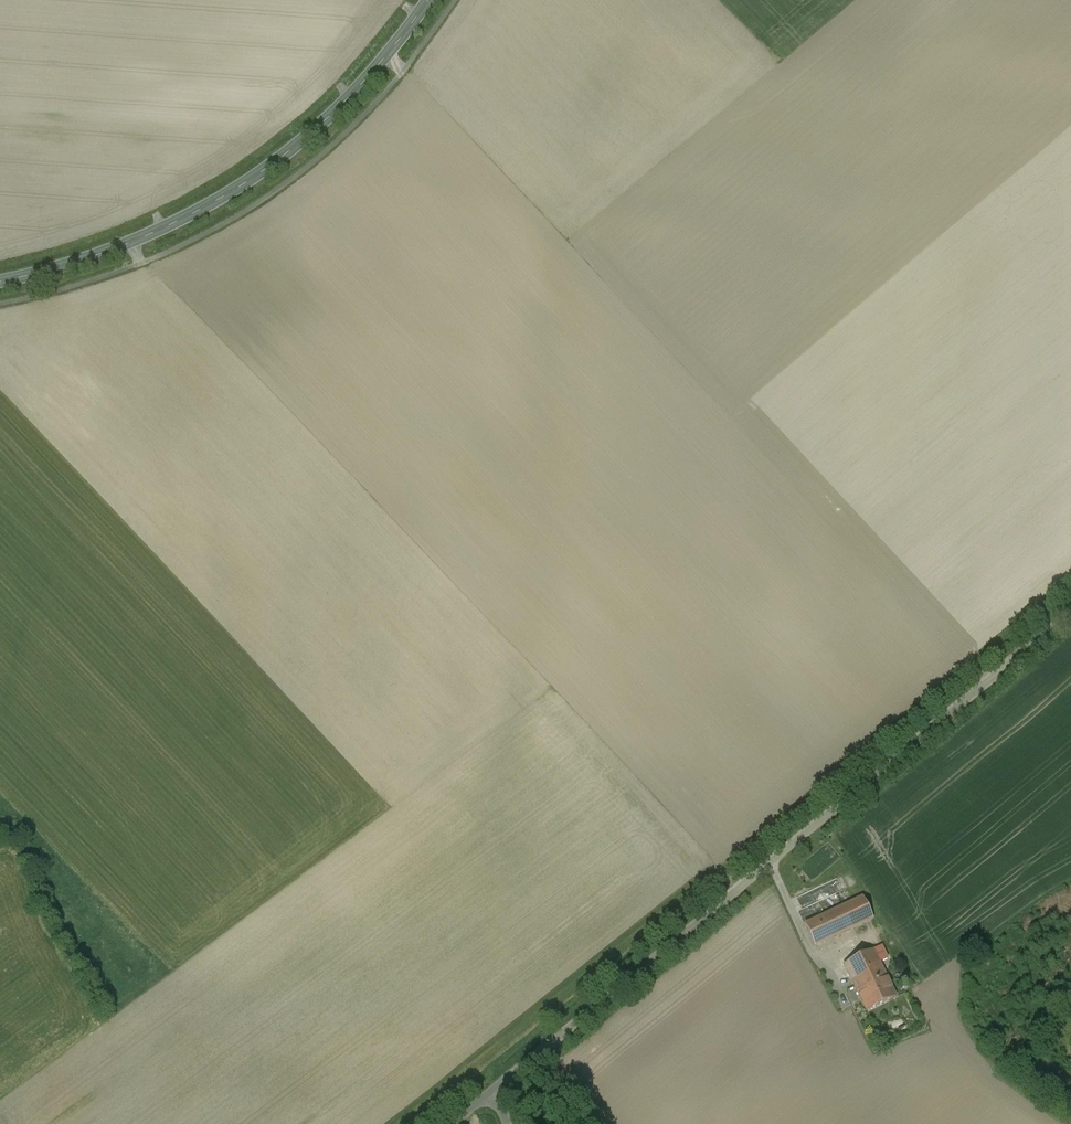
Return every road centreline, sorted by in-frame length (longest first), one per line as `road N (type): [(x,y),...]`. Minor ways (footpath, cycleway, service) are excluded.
road 1 (unclassified): [(495,1087),(1070,610)]
road 2 (tertiary): [(0,282),(124,246),(234,191),(350,97),(429,0)]

